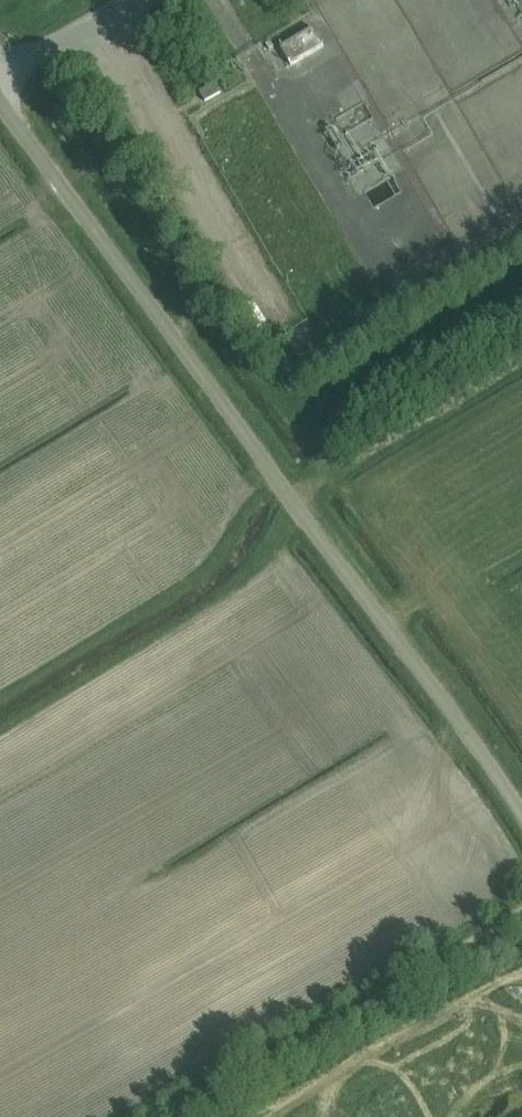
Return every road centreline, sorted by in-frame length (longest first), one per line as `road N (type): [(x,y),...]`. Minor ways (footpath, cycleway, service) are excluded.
road 1 (unclassified): [(521,812),(0,101)]
road 2 (track): [(521,913),(174,1116)]
road 3 (track): [(290,495),(334,420),(356,402),(521,304)]

